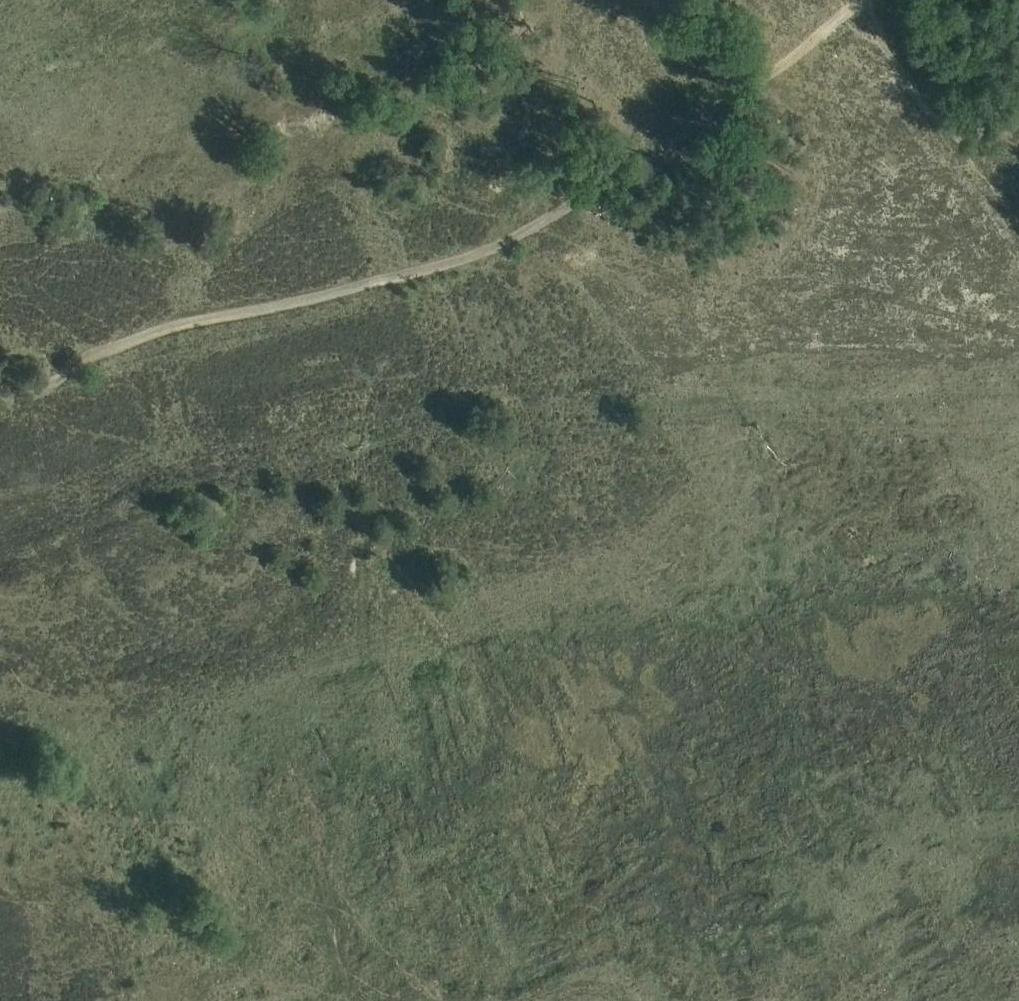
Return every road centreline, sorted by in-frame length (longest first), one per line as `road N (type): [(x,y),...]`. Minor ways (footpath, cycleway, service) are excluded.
road 1 (track): [(0,396),(29,393),(158,332),(477,254),(759,81),(863,0)]

